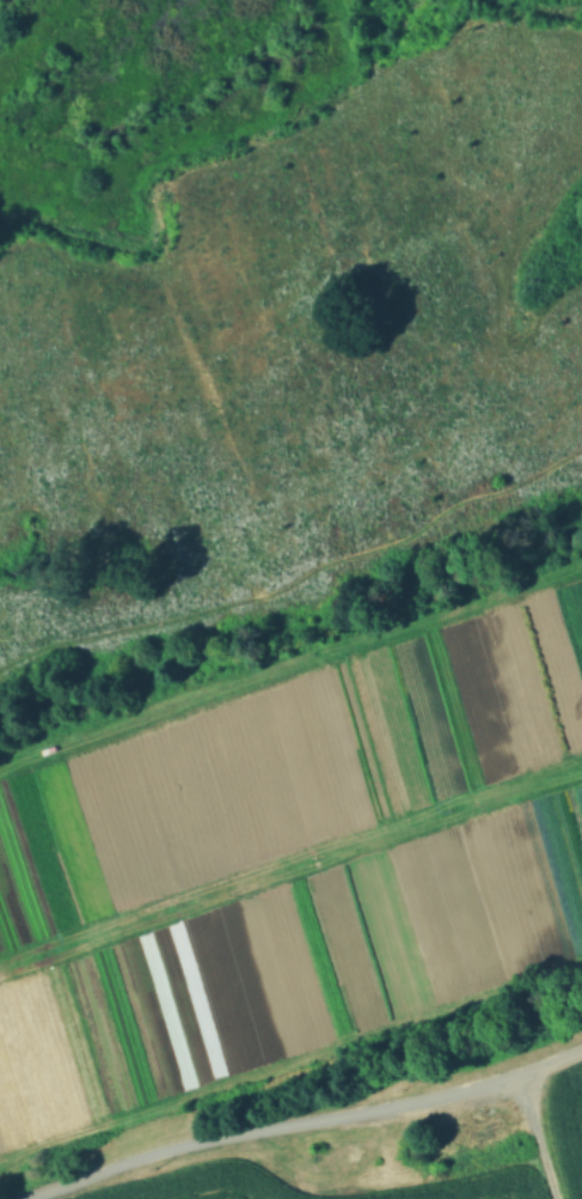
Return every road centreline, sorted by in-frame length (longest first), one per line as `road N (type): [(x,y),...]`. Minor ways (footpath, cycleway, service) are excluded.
road 1 (residential): [(581,1054),(436,1103),(177,1148),(34,1198)]

